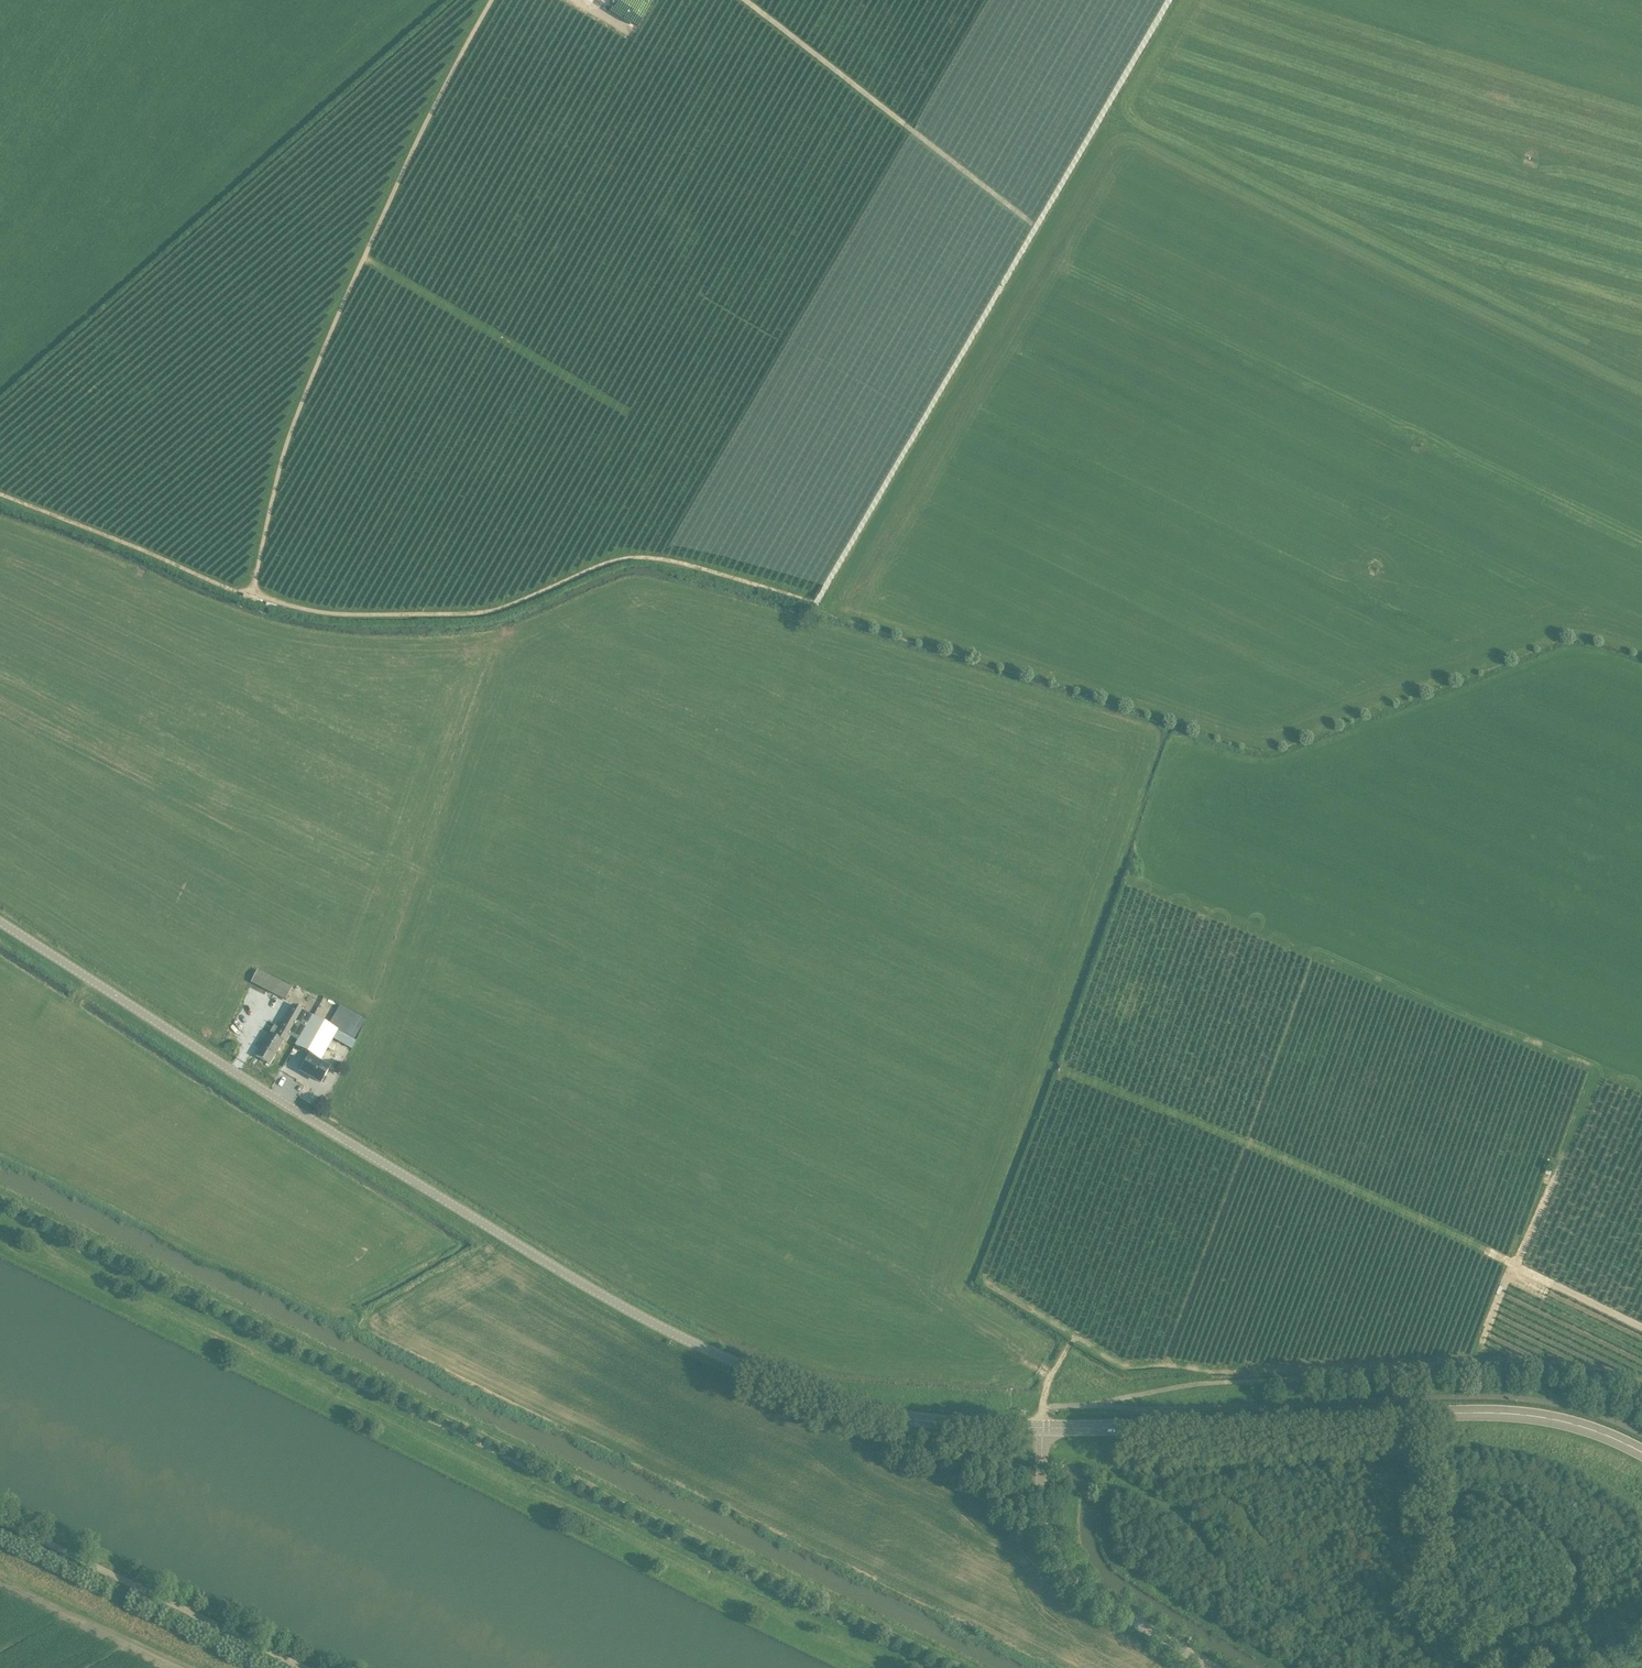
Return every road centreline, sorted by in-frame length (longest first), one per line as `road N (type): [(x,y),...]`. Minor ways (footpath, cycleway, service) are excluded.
road 1 (tertiary): [(1041,1425),(866,1409),(731,1362),(584,1286),(0,922)]
road 2 (track): [(0,1198),(958,1667)]
road 3 (tertiary): [(1641,1453),(1543,1417),(1467,1412),(1041,1425)]
road 4 (track): [(298,1667),(0,1522)]
road 5 (tertiary): [(1214,1667),(1053,1561),(1041,1425)]

